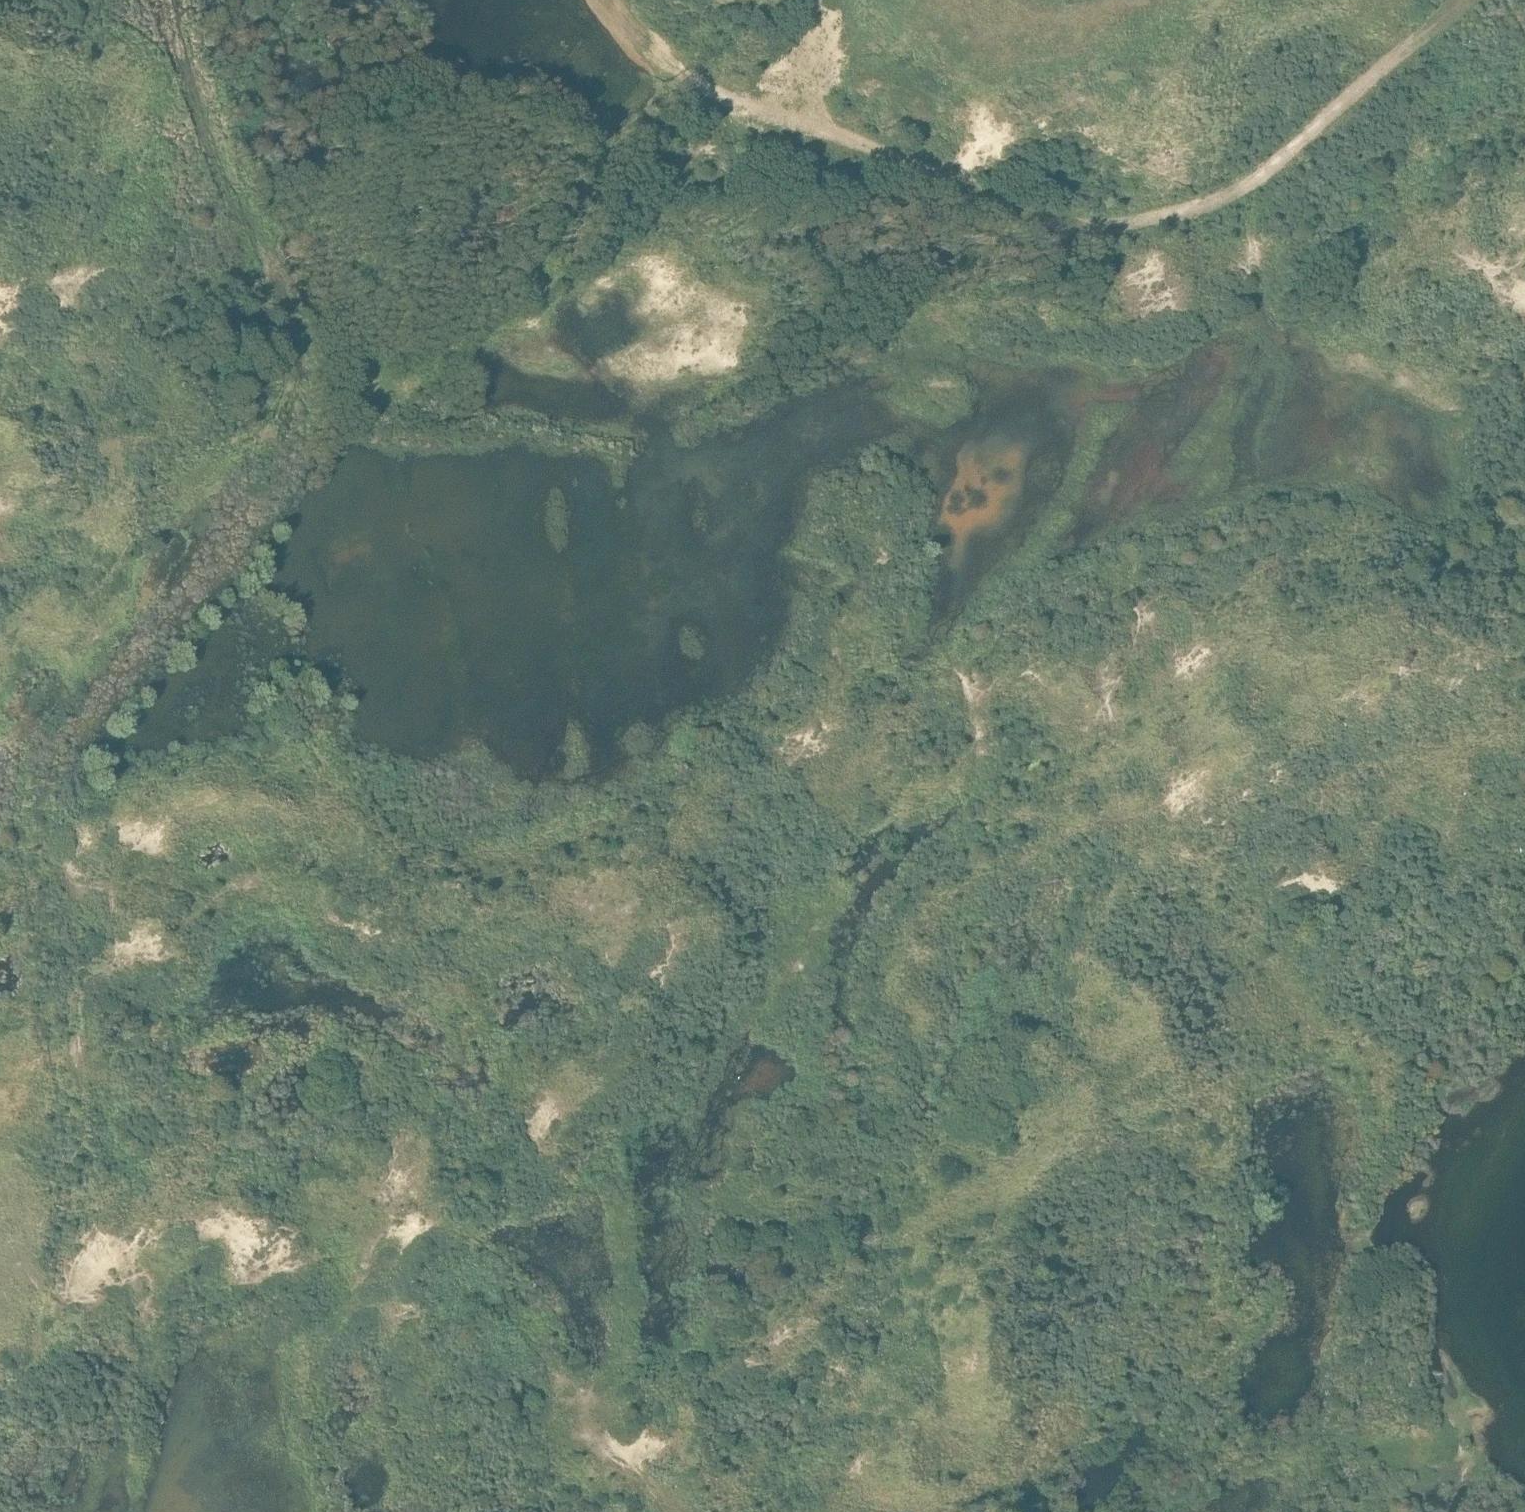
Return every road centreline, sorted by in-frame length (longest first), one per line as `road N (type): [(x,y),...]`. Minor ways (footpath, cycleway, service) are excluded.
road 1 (track): [(1461,0),(1246,185),(1193,210),(1110,225),(1012,212),(843,133),(699,87),(646,50),(608,0)]

